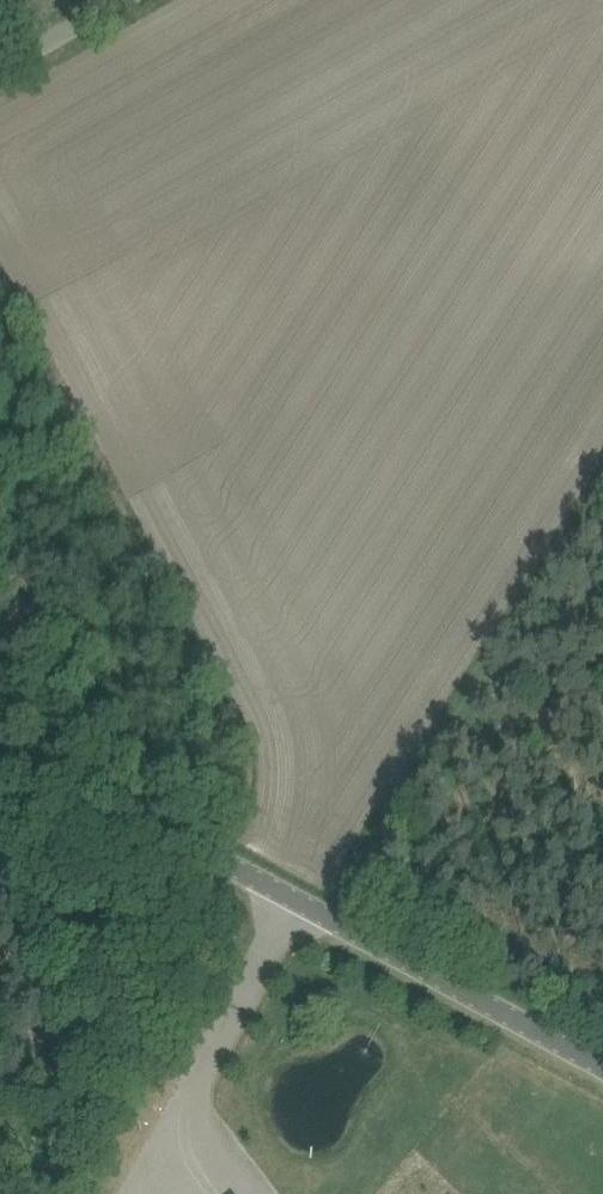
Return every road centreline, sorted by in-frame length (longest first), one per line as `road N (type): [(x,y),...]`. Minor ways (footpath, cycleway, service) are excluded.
road 1 (unclassified): [(602,1070),(0,746)]
road 2 (unclassified): [(0,68),(124,0)]

